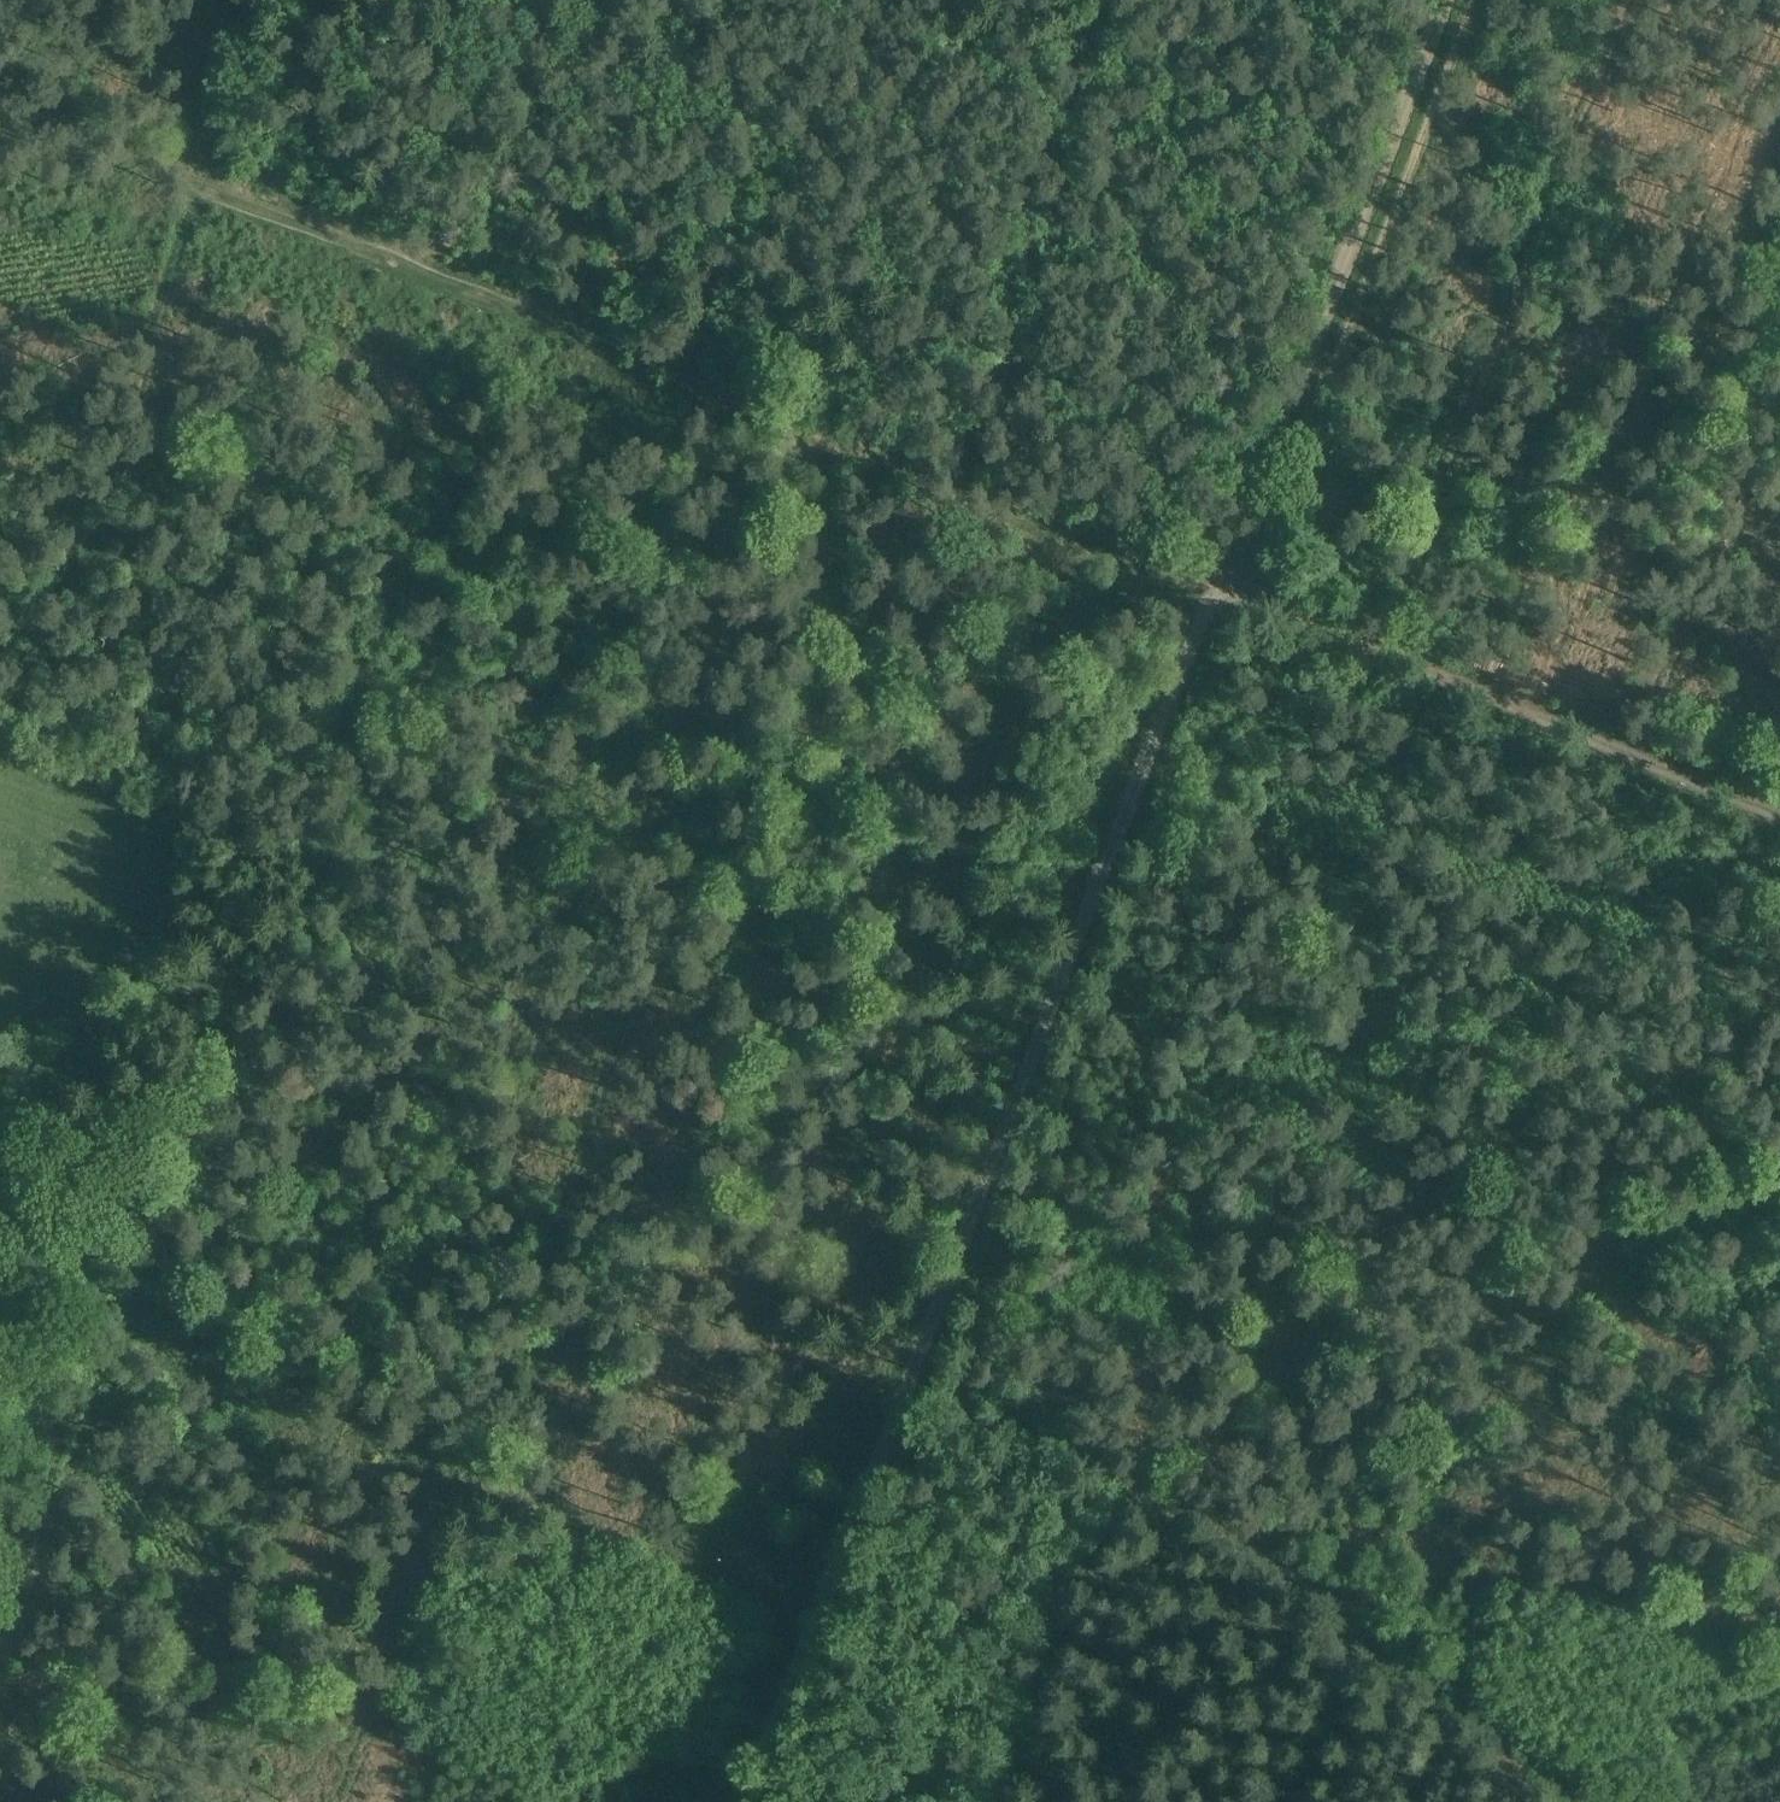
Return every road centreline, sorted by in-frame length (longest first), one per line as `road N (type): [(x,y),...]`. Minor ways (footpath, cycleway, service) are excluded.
road 1 (track): [(1224,586),(1054,638),(808,729),(127,1138),(0,1165)]
road 2 (track): [(1224,586),(0,102)]
road 3 (track): [(743,1801),(1144,771),(1224,586)]
road 4 (track): [(1224,586),(1459,0)]
road 5 (track): [(1779,802),(1224,586)]

